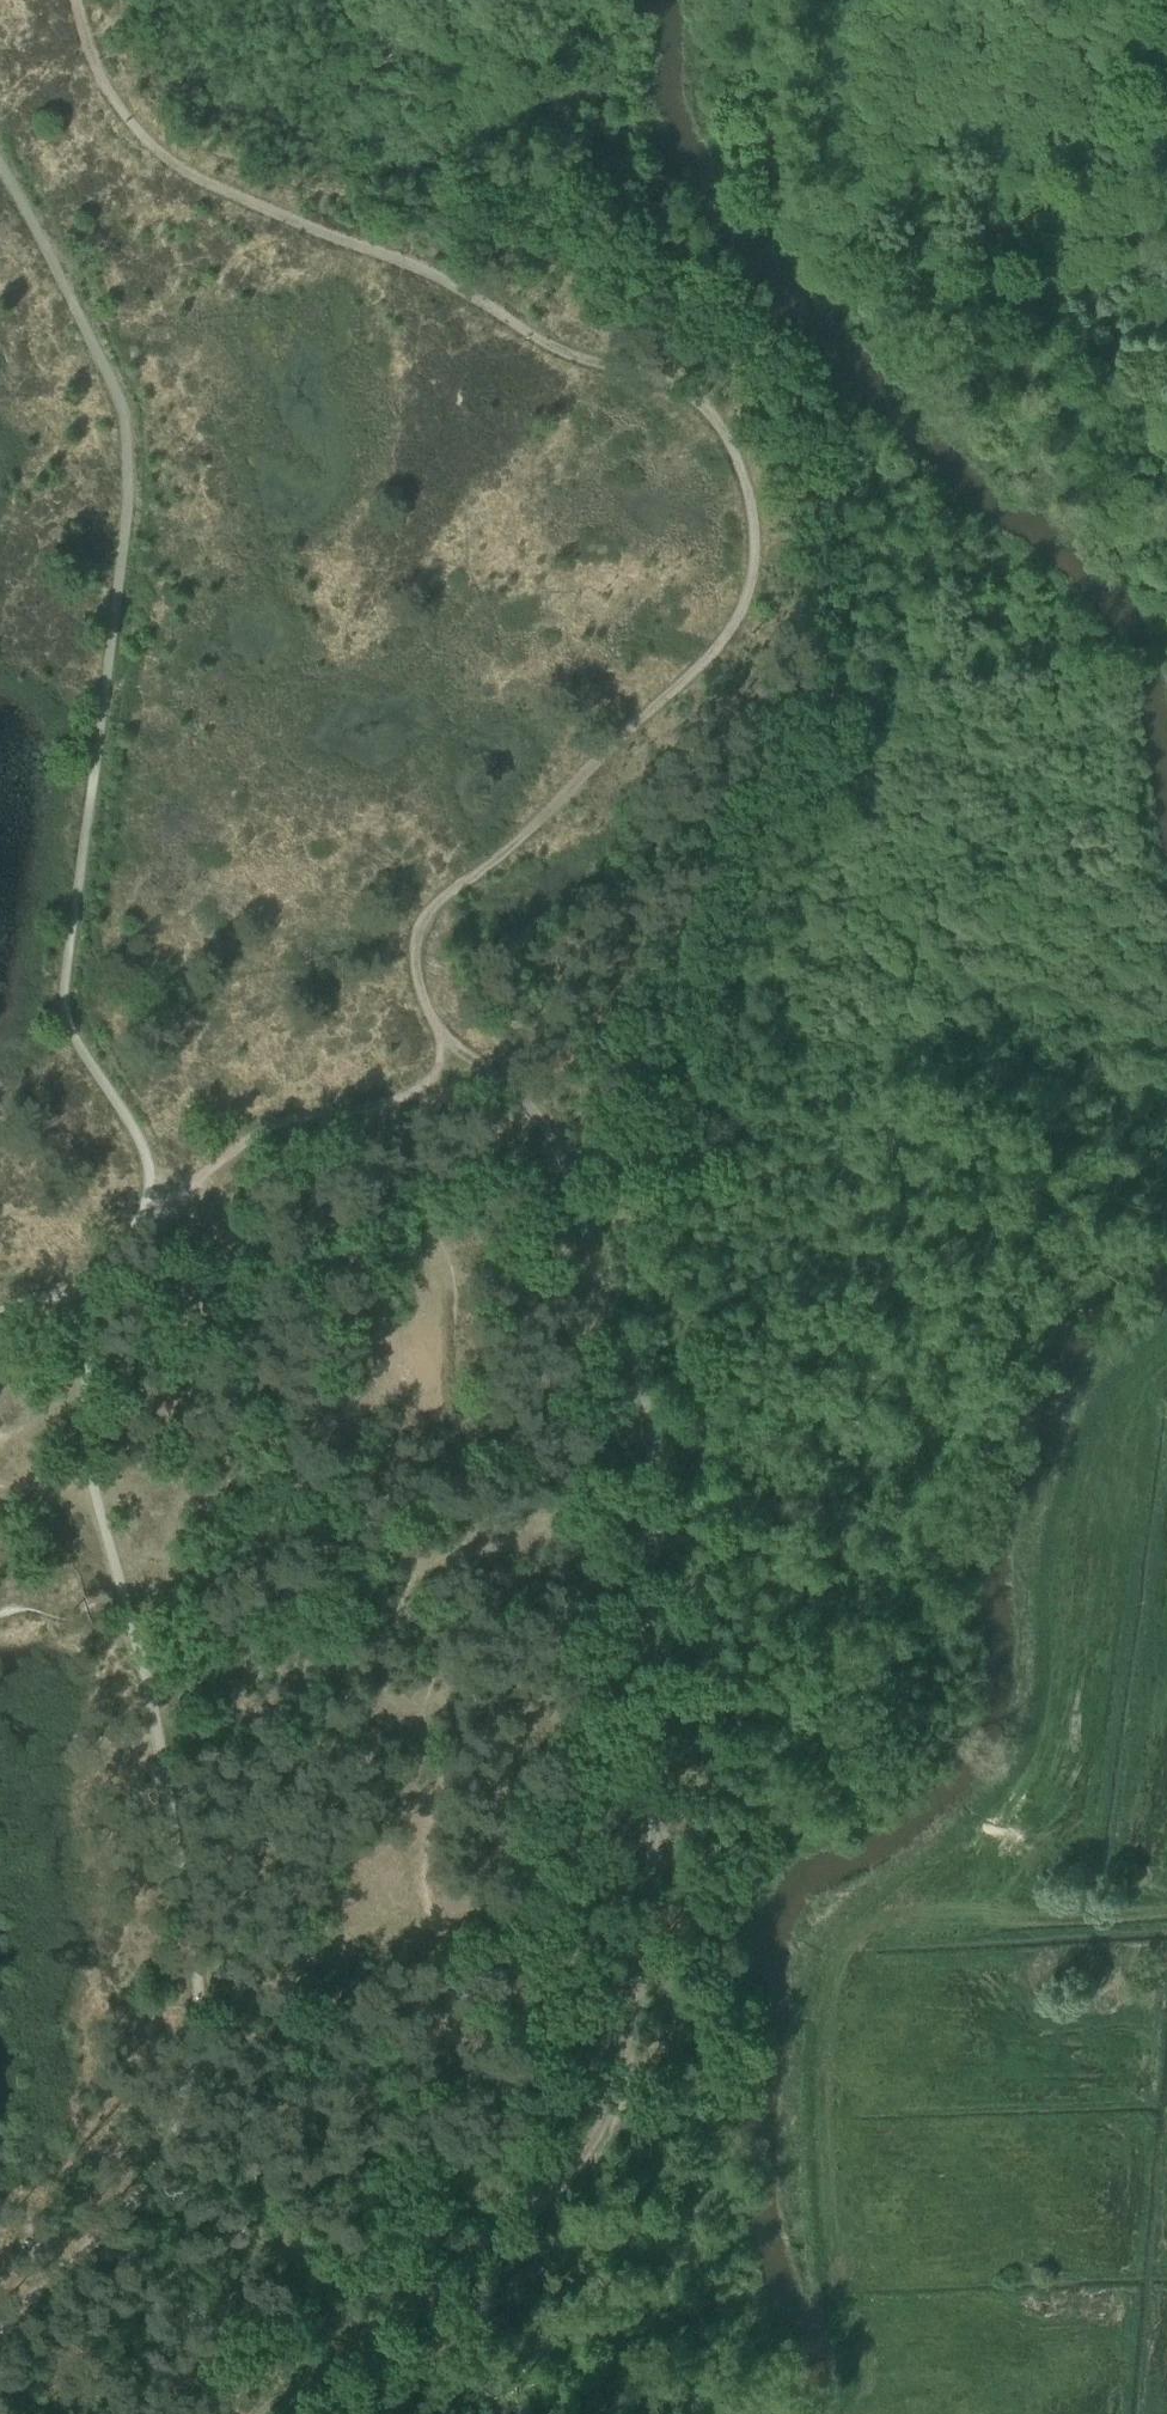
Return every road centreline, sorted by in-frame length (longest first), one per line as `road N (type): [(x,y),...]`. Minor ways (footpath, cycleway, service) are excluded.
road 1 (track): [(268,2413),(381,2338),(591,2144),(623,2095),(661,1758),(645,1647),(654,1452),(556,1149),(505,1077),(445,1037)]

